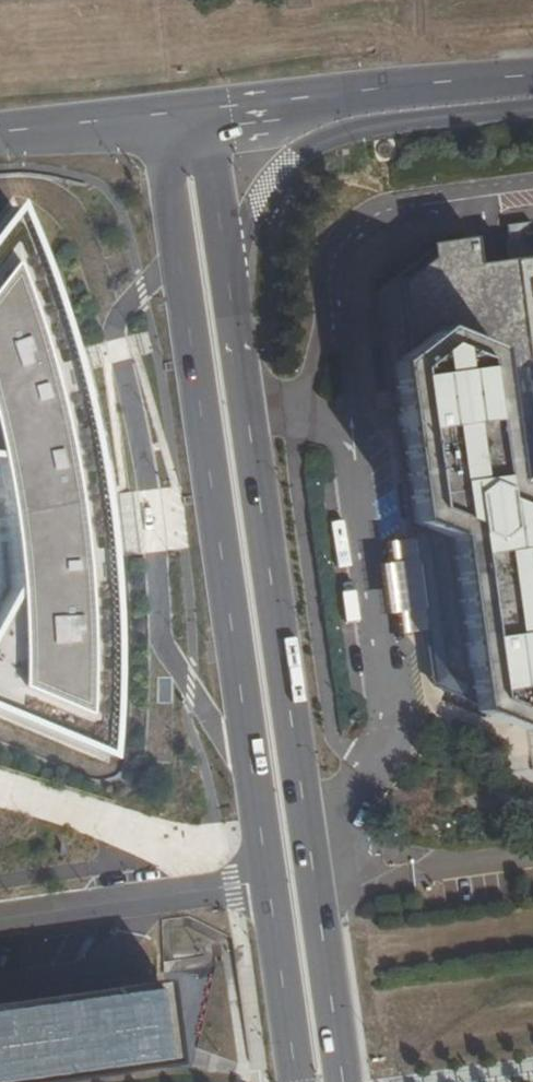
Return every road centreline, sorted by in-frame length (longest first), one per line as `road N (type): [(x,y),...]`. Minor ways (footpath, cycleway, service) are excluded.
road 1 (secondary): [(347,1081),(229,253),(185,139)]
road 2 (secondary): [(185,139),(179,253),(274,880)]
road 3 (tertiary): [(532,79),(182,110)]
road 4 (unclassified): [(274,880),(0,918)]
road 5 (secondary): [(274,880),(302,1081)]
road 6 (secondary): [(182,110),(0,128)]

